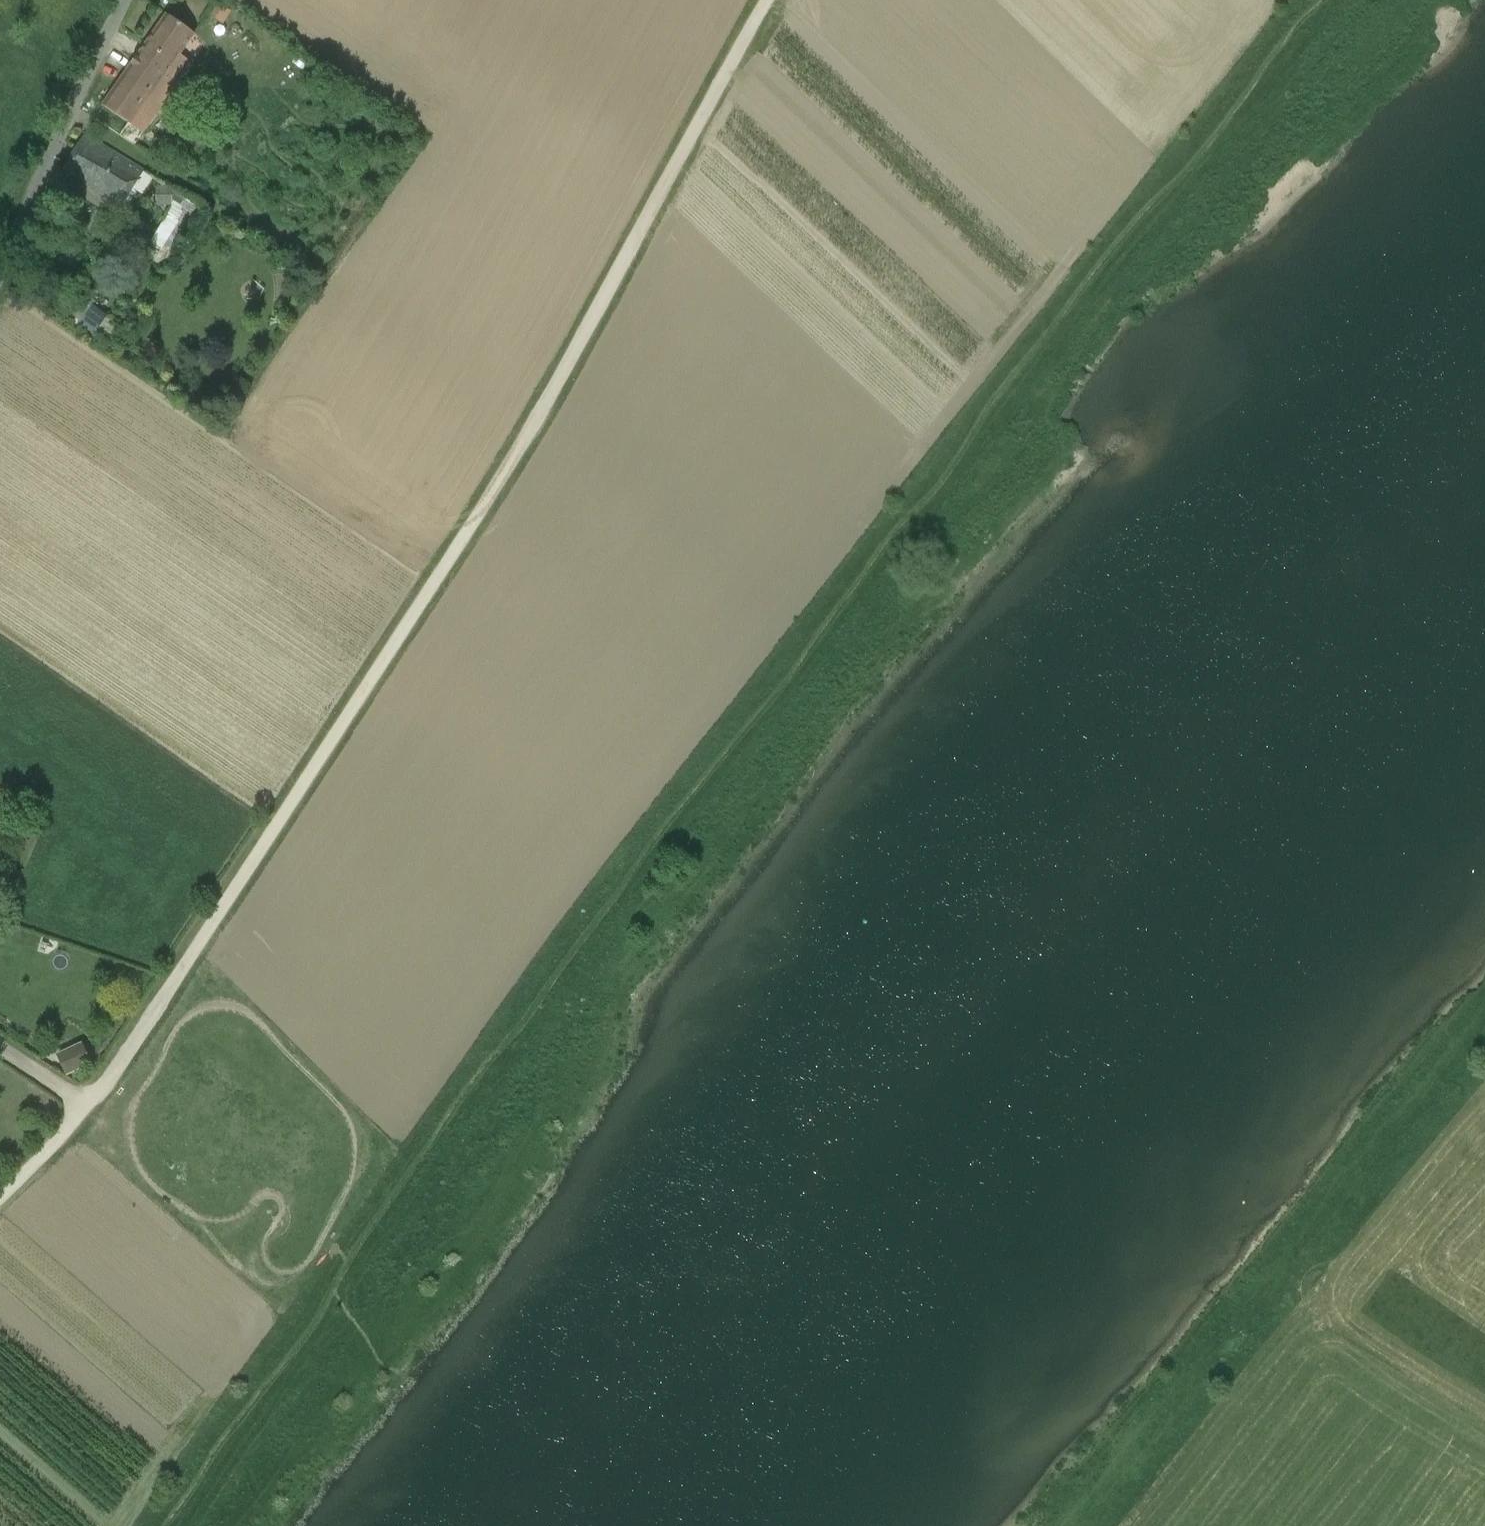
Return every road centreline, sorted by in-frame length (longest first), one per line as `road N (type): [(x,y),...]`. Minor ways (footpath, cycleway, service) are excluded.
road 1 (track): [(767,0),(558,389),(89,1107)]
road 2 (unclassified): [(0,279),(129,0)]
road 3 (track): [(89,1107),(0,1195)]

